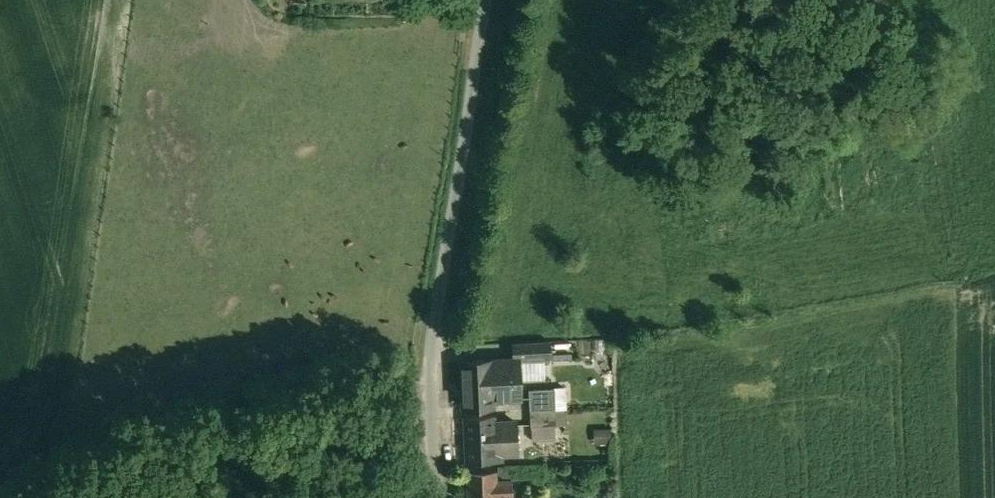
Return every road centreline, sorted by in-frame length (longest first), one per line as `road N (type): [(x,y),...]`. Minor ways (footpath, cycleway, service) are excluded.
road 1 (unclassified): [(492,0),(434,357),(438,497)]

